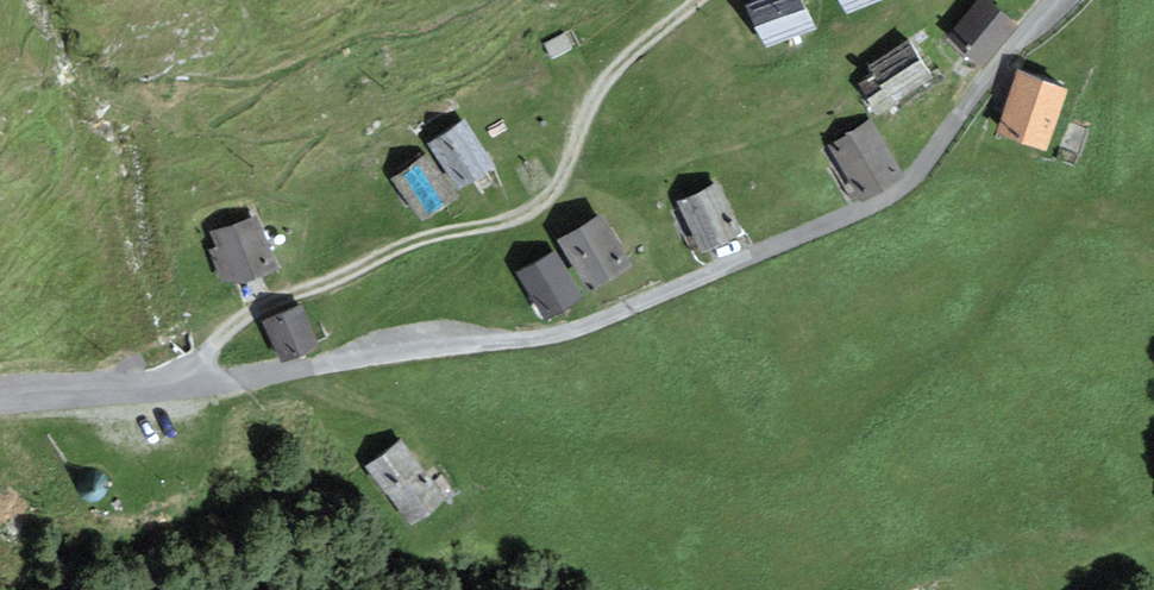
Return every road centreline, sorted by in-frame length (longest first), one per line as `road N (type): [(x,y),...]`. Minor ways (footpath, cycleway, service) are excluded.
road 1 (unclassified): [(0,404),(195,388),(579,327),(883,199),(922,166),(1052,0)]
road 2 (track): [(195,388),(210,348),(252,314),(395,248),(513,221),(538,206),(562,173),(589,102),(697,0)]

